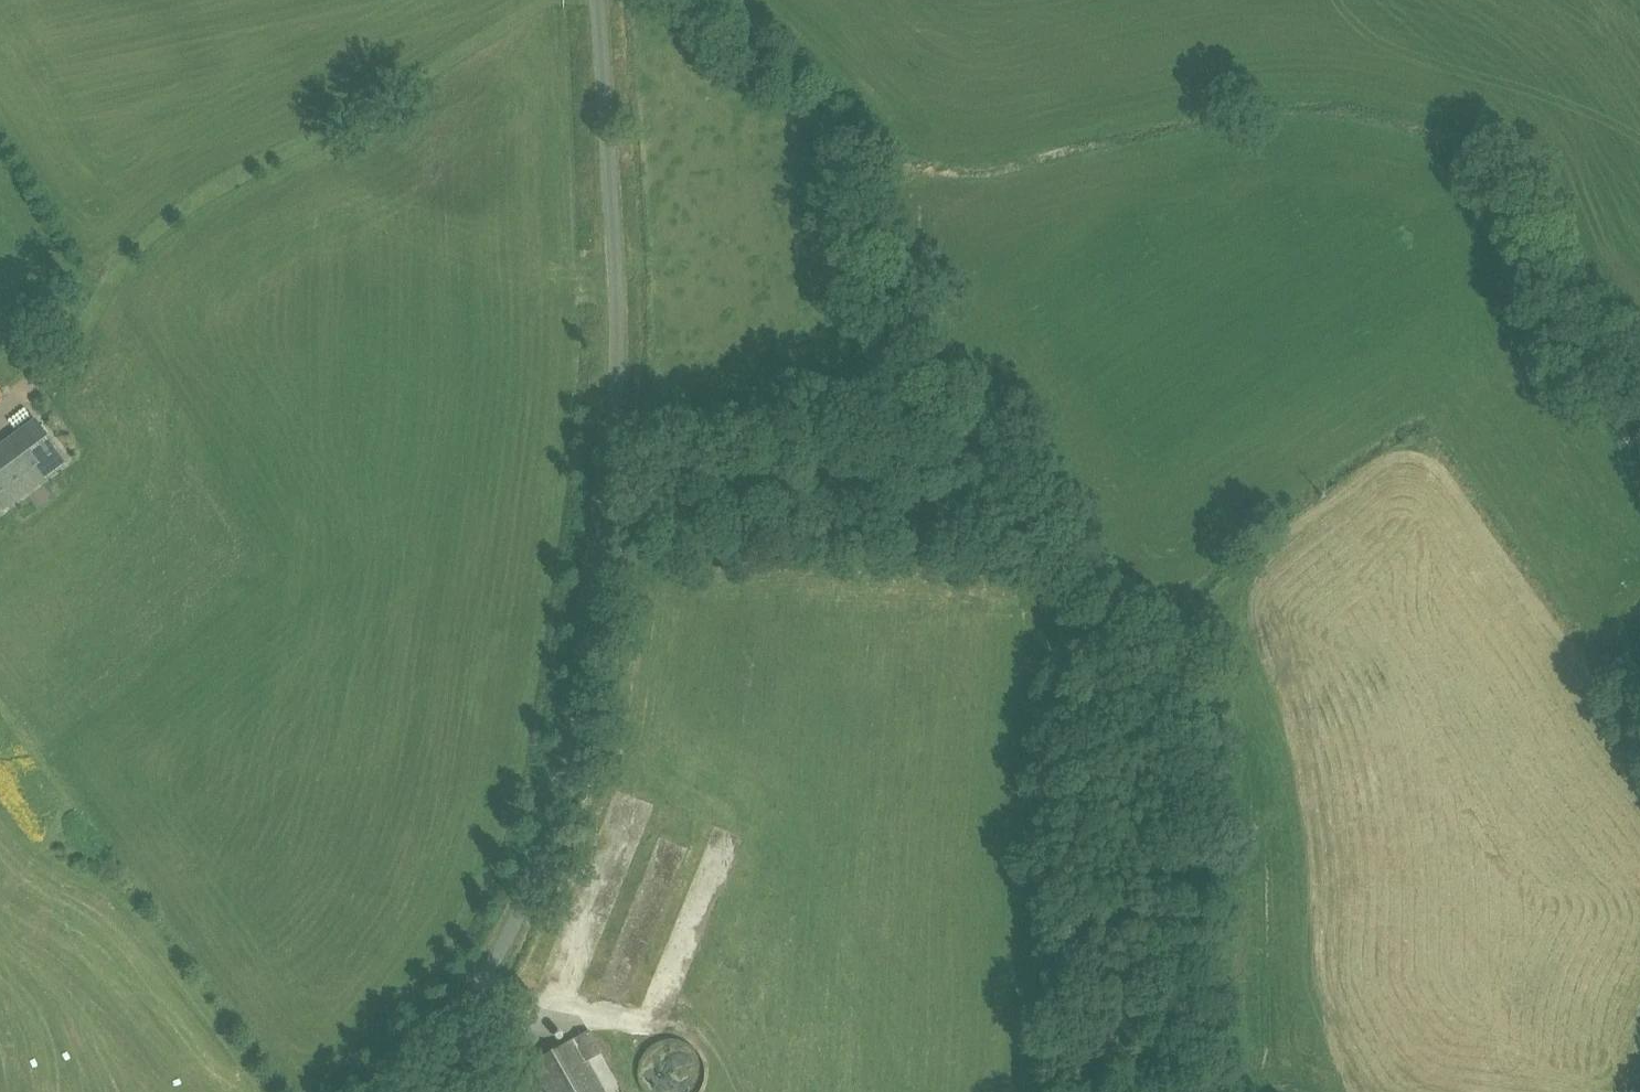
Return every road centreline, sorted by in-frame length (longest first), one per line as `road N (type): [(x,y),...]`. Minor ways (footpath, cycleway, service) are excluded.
road 1 (unclassified): [(377,1091),(489,971),(527,896),(568,770),(605,586),(621,367),(599,0)]
road 2 (track): [(86,322),(130,260),(166,228),(551,0)]

